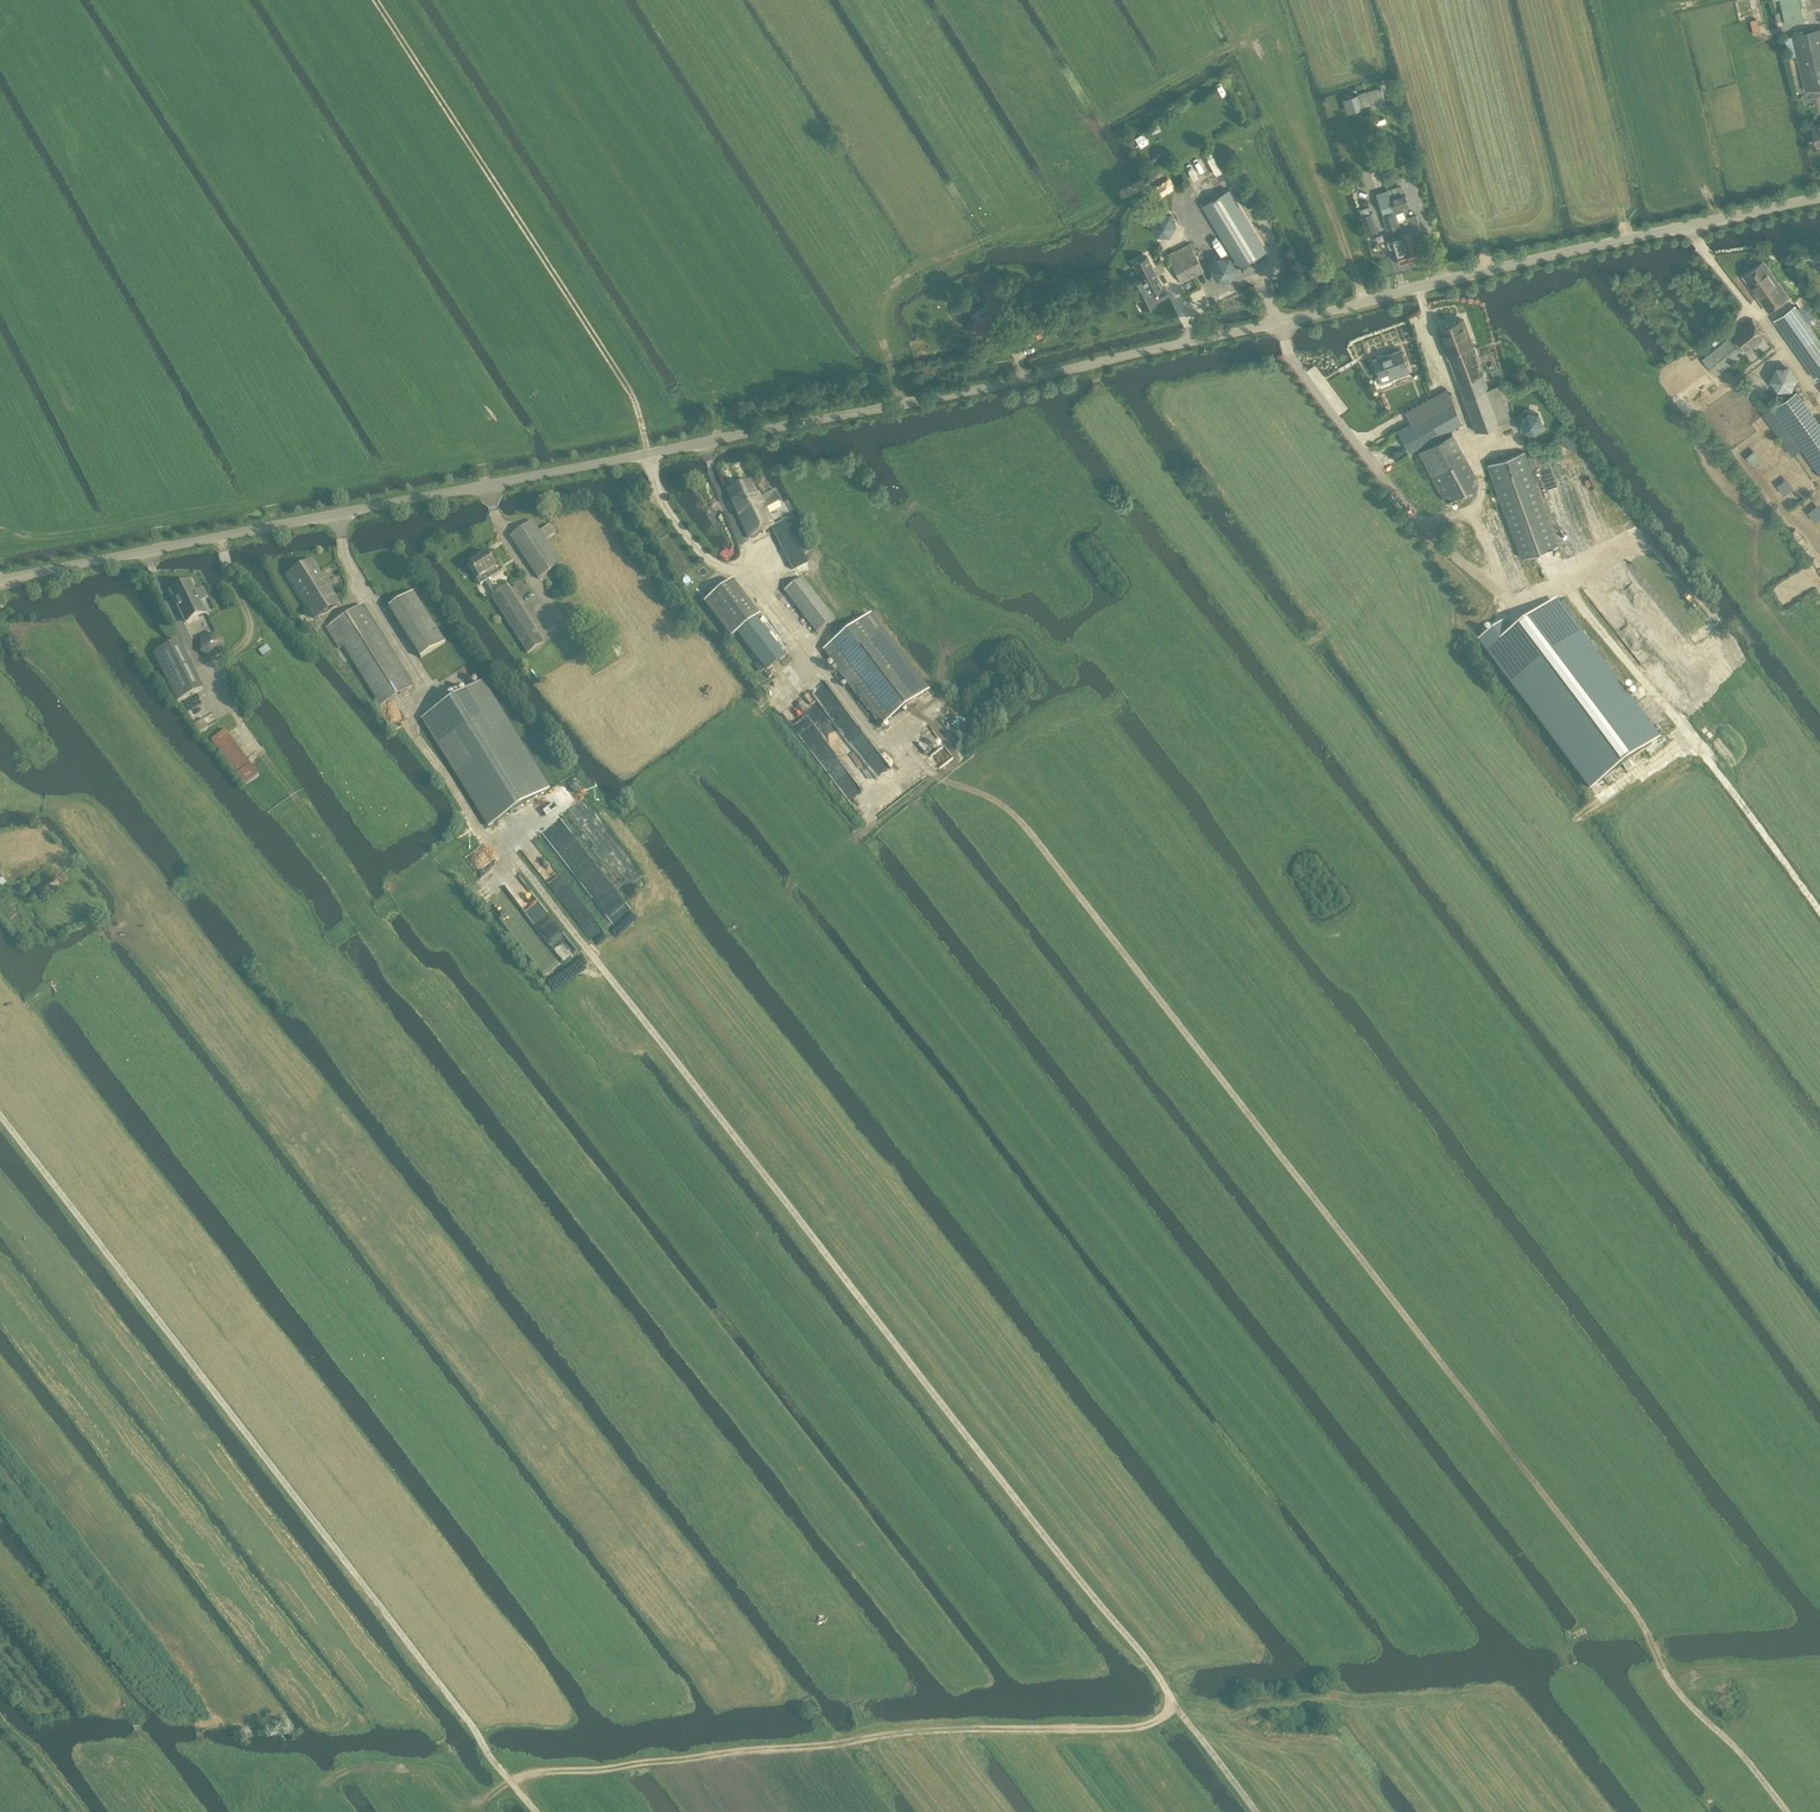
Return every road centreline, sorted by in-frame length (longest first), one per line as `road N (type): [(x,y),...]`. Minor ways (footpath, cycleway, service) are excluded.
road 1 (unclassified): [(0,580),(1192,342),(1819,196)]
road 2 (track): [(744,567),(882,741),(1016,816),(1642,1624),(1689,1704),(1738,1749),(1787,1811)]
road 3 (track): [(464,679),(402,713),(482,837),(525,869),(1144,1656),(1256,1811)]
road 4 (track): [(0,1115),(534,1811)]
road 5 (track): [(1175,1703),(1147,1726),(914,1732),(526,1775),(482,1800)]
road 6 (track): [(1253,35),(1303,134),(1365,302)]
road 7 (track): [(680,327),(710,388),(717,439)]

